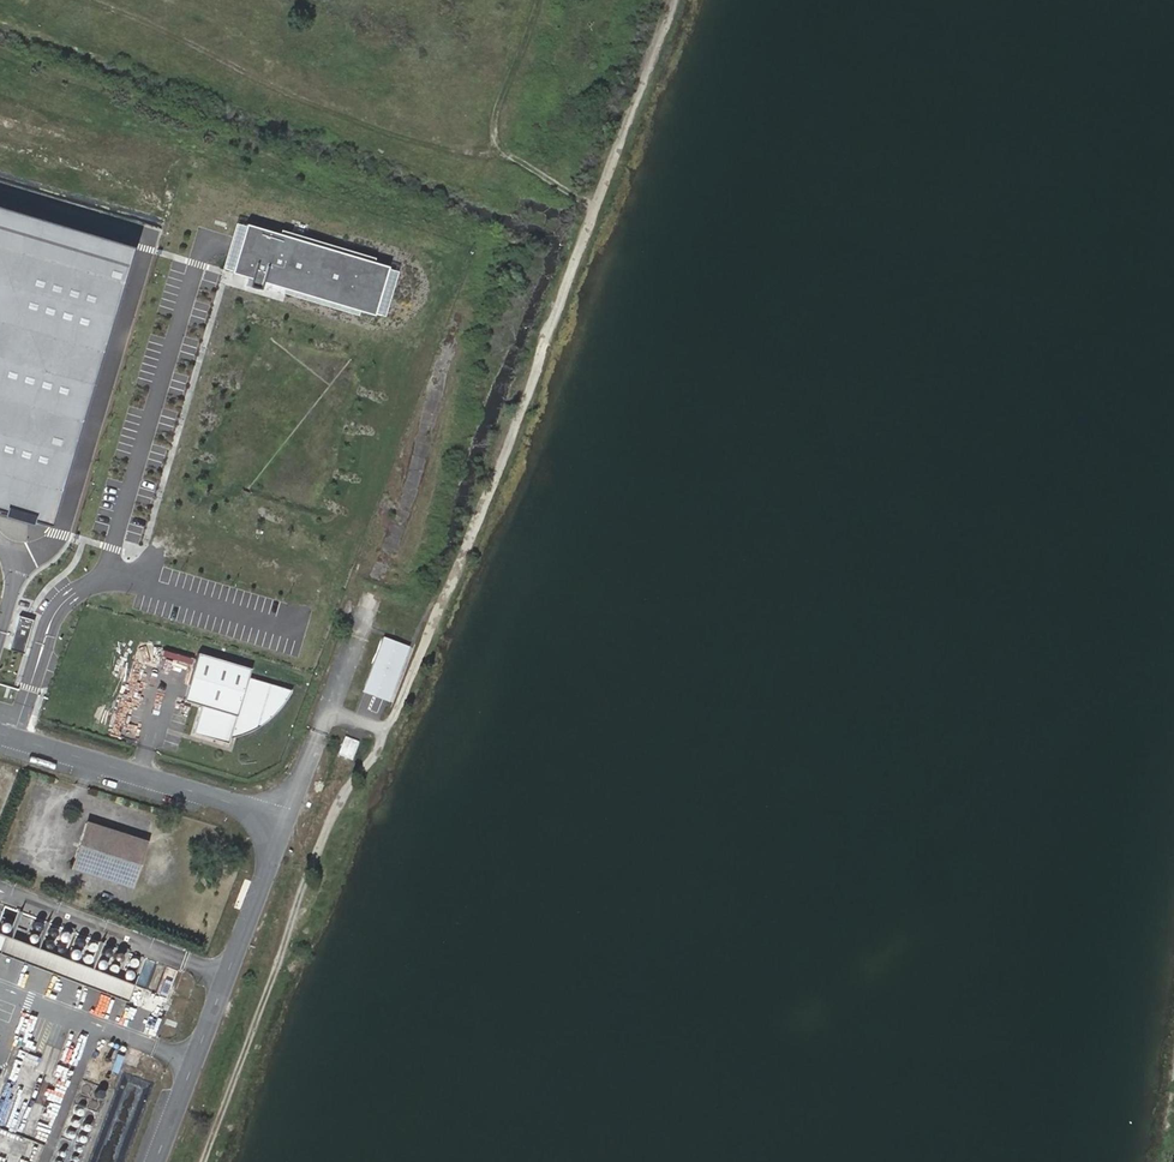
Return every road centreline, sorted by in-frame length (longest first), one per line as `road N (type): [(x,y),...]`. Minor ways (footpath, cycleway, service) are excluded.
road 1 (track): [(214,1161),(279,959),(343,796),(381,749),(492,492),(676,0)]
road 2 (residential): [(156,1161),(269,860),(267,836),(250,813)]
road 3 (residential): [(0,734),(250,813)]

